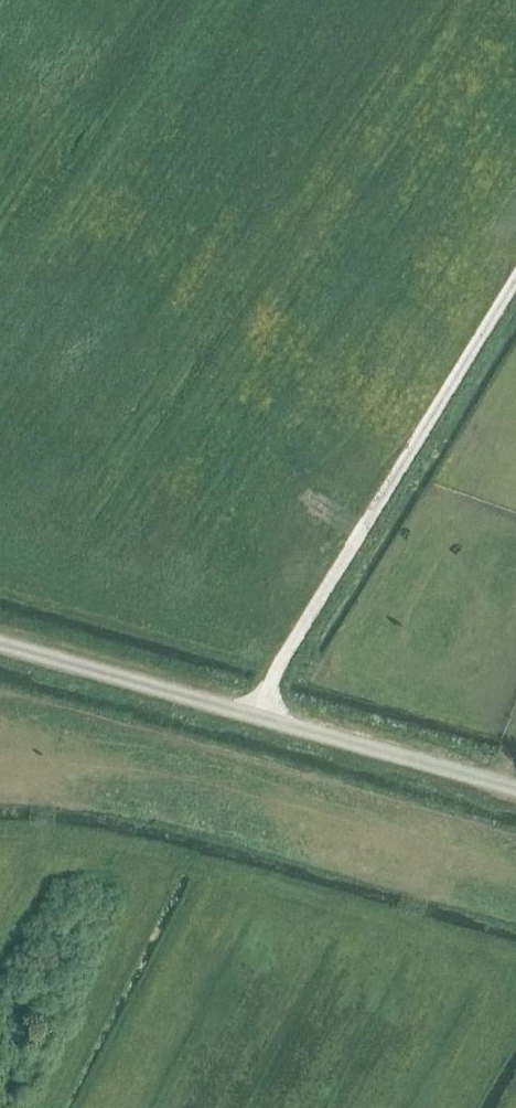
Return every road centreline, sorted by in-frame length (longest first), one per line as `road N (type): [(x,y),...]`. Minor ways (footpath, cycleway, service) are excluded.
road 1 (unclassified): [(515,791),(0,645)]

